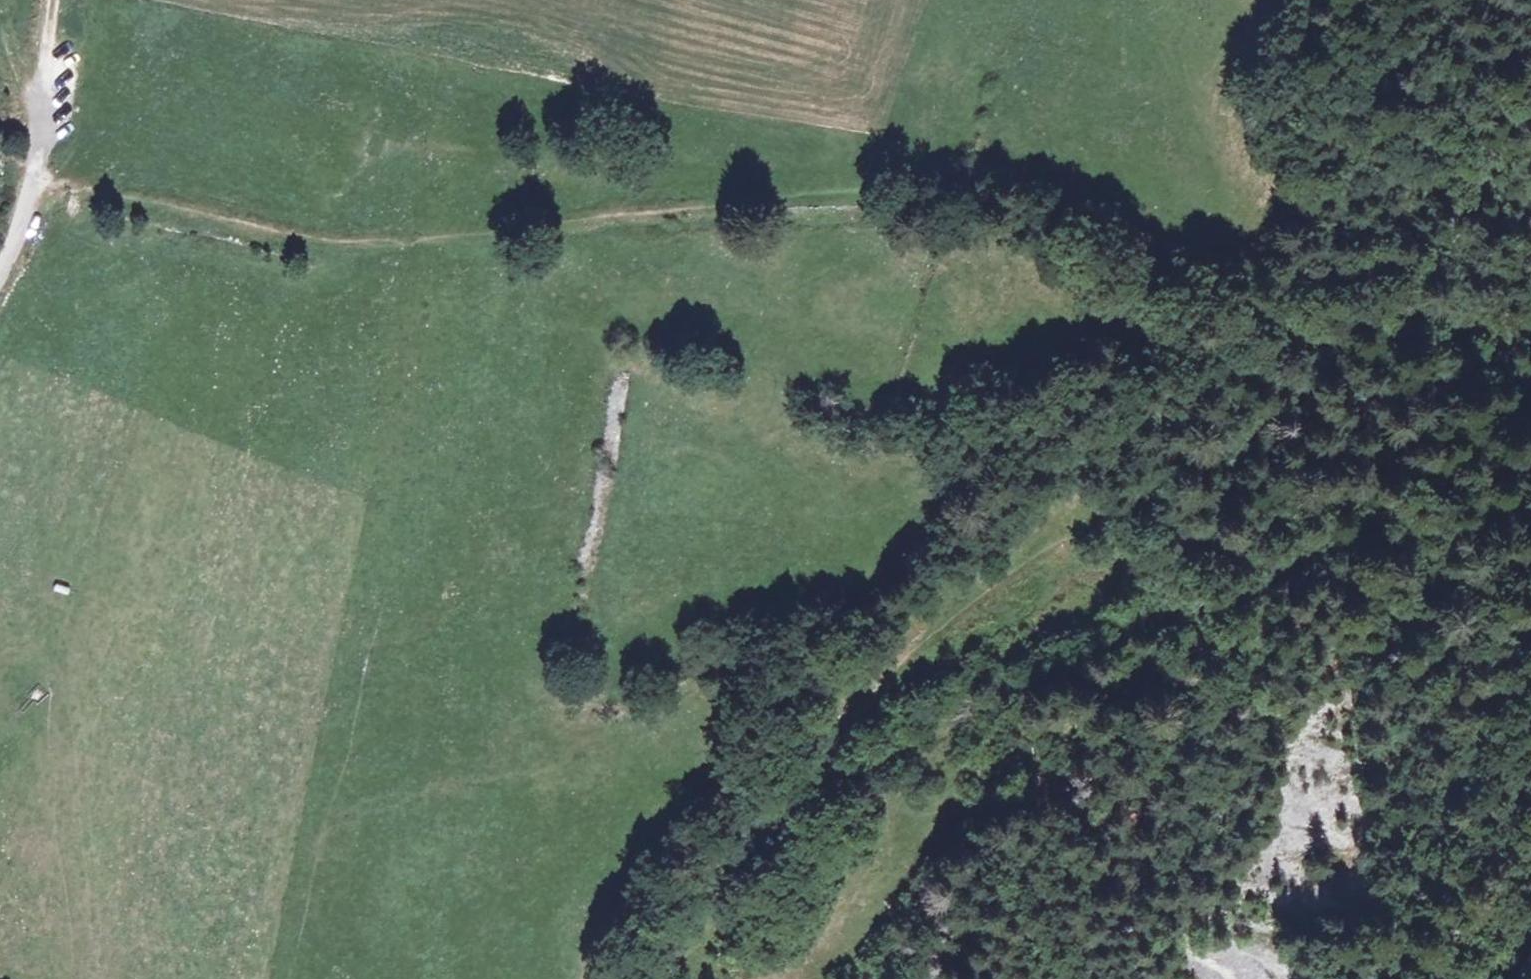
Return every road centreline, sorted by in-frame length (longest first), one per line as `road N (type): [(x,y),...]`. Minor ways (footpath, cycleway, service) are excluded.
road 1 (track): [(54,0),(33,181)]

